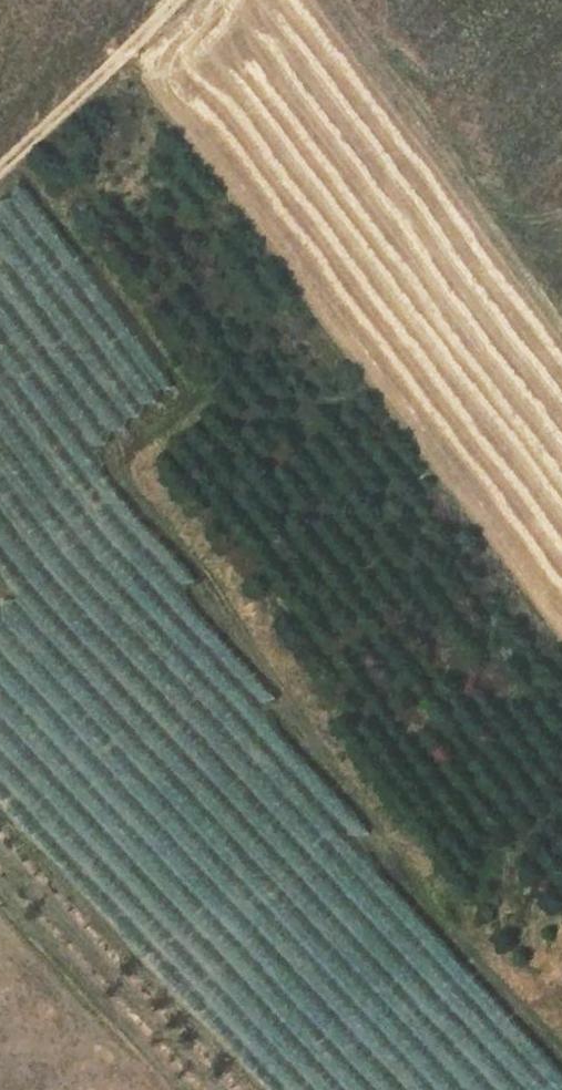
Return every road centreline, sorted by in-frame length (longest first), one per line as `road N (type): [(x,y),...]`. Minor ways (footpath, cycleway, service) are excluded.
road 1 (track): [(170,0),(0,168)]

